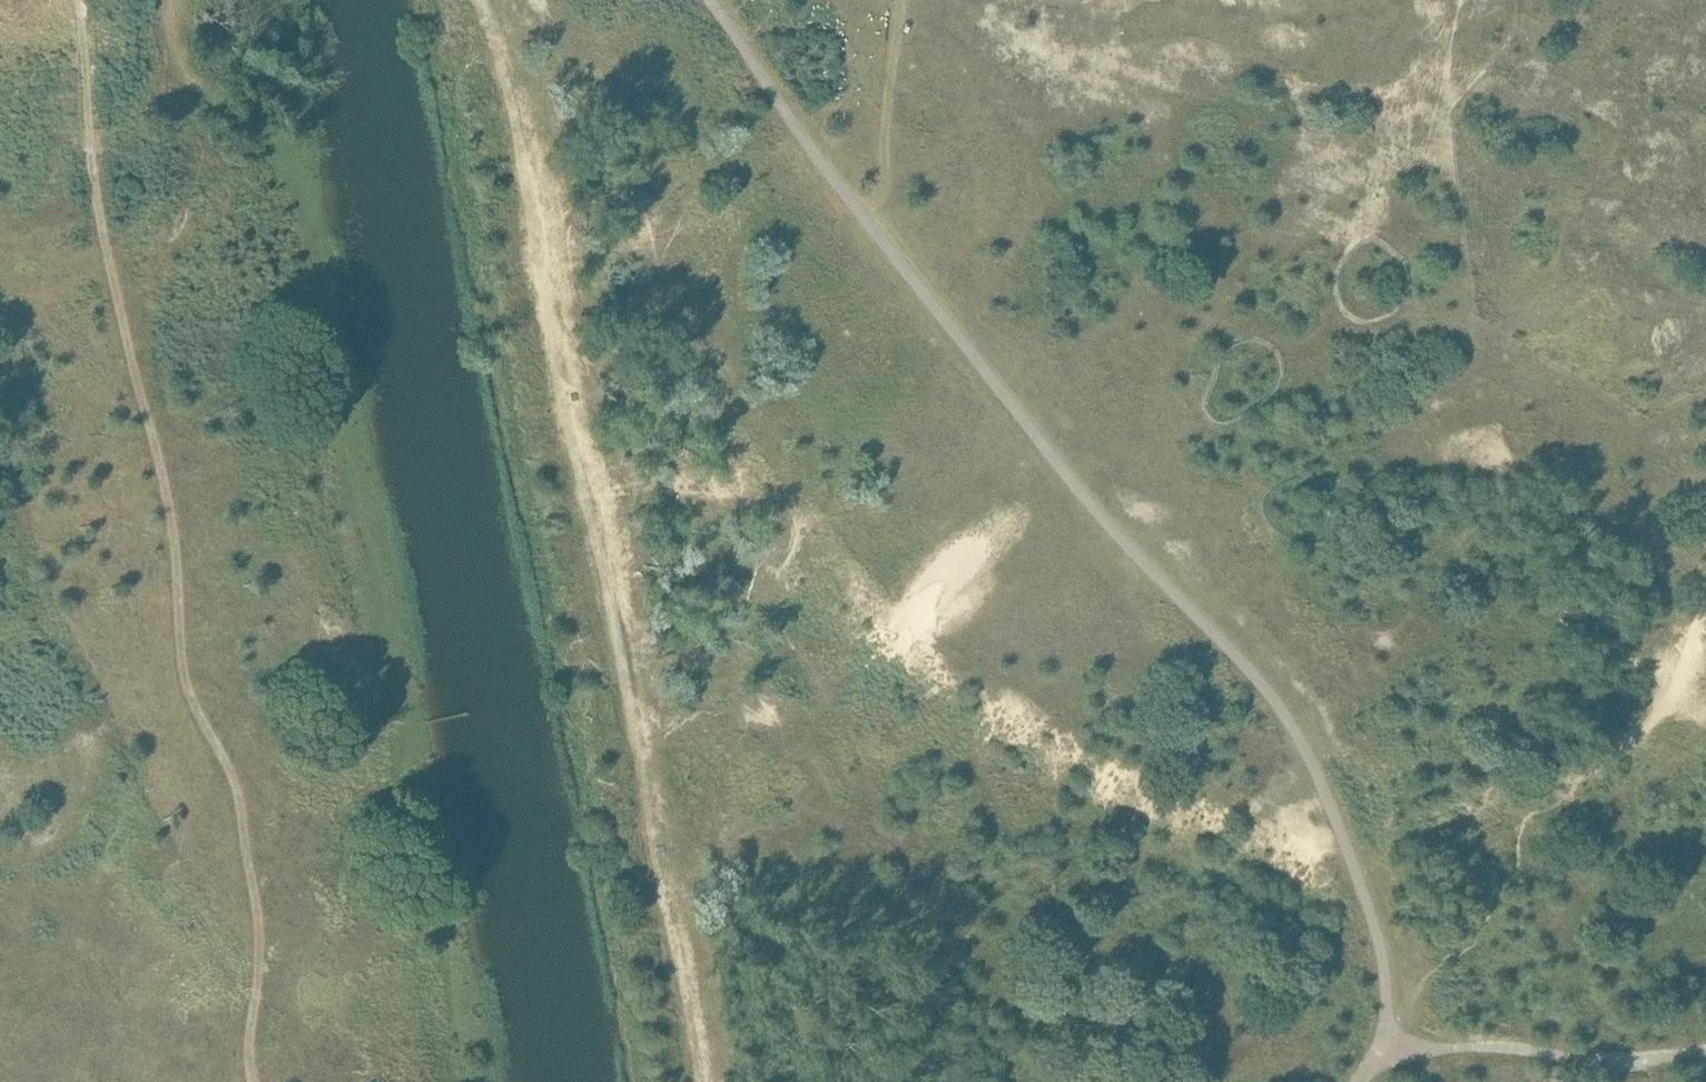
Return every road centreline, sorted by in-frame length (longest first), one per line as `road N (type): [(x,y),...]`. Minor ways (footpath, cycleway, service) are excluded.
road 1 (track): [(710,0),(872,227),(1050,452),(1295,728),(1385,957),(1390,1049)]
road 2 (track): [(710,1081),(657,850),(643,726),(577,443),(534,164),(484,0)]
road 3 (track): [(1360,1081),(1390,1049),(1511,1046),(1614,1060),(1705,1052)]

